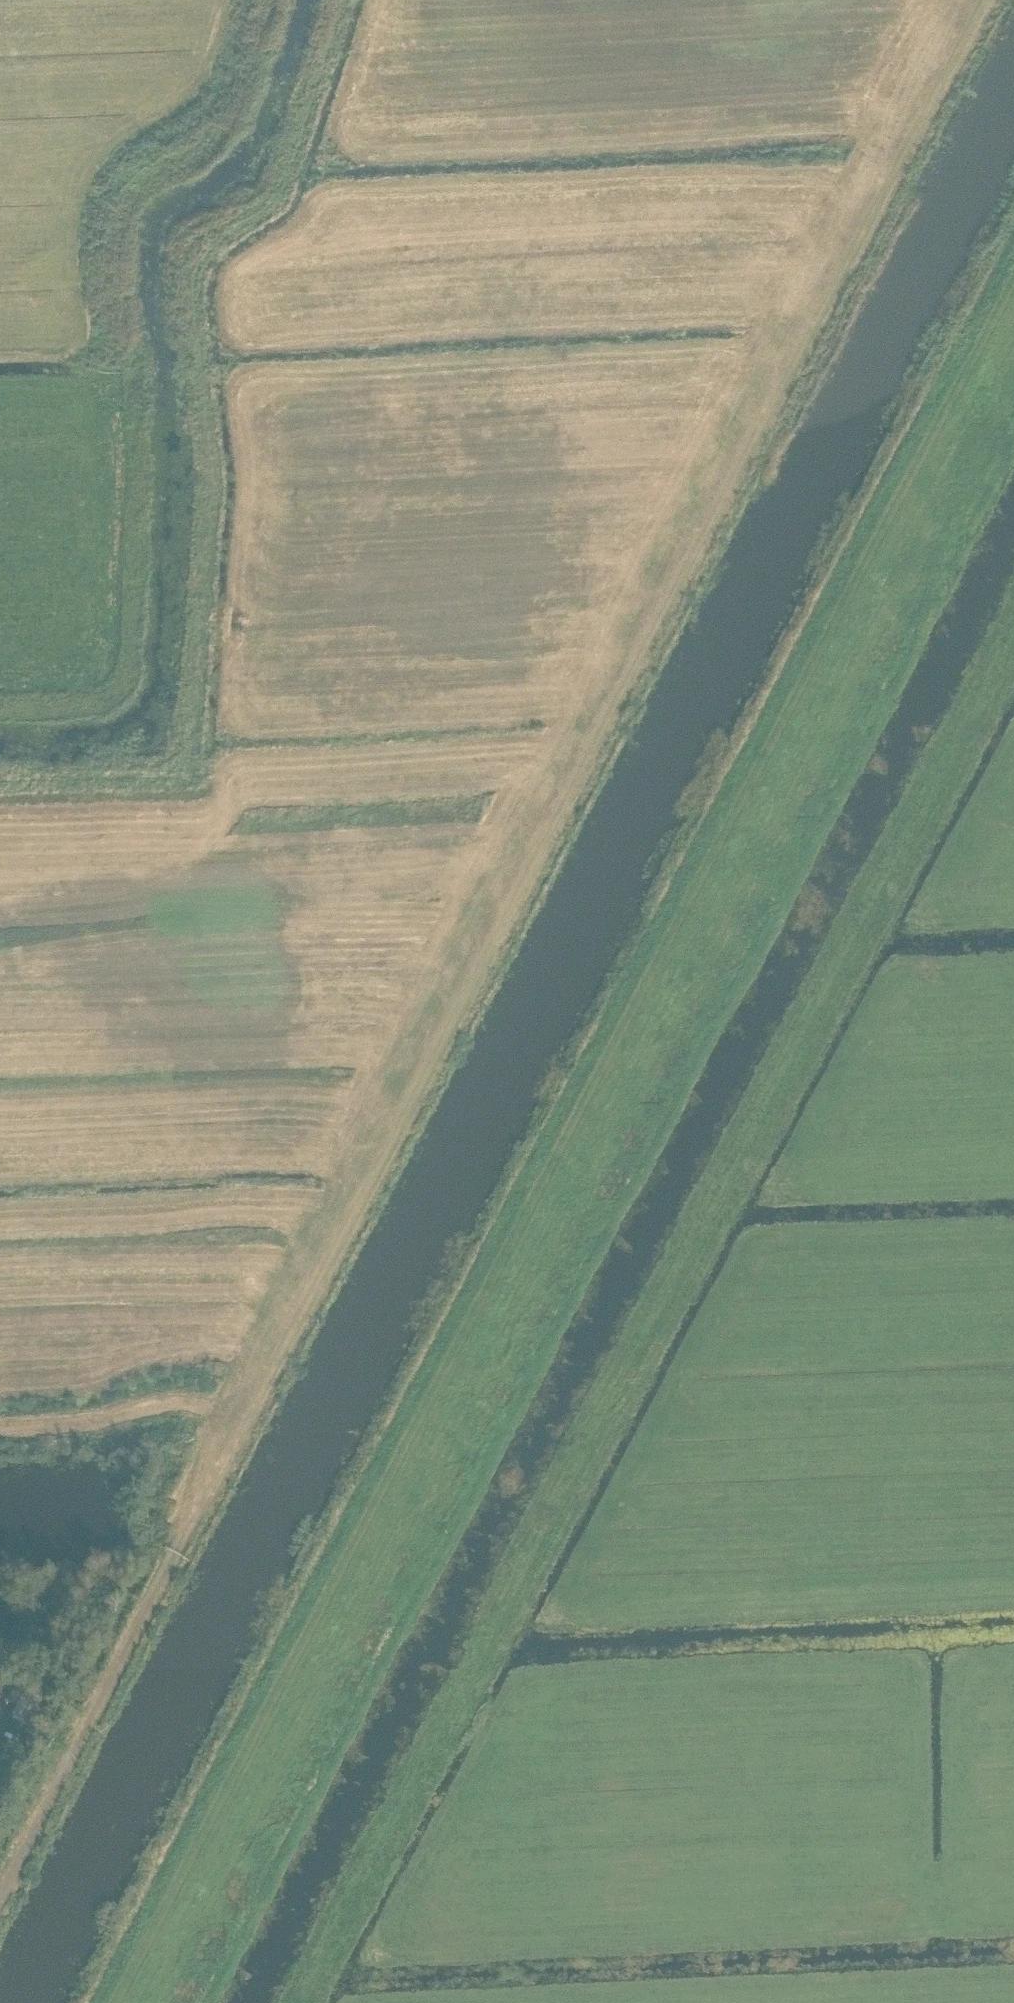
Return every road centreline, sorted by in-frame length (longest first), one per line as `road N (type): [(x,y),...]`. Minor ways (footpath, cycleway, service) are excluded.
road 1 (track): [(0,1891),(177,1553)]

